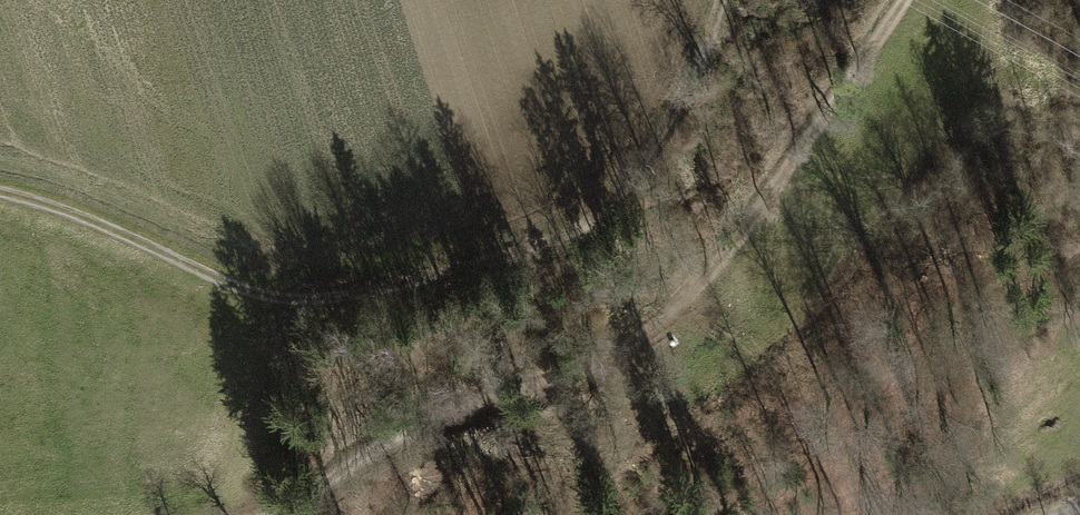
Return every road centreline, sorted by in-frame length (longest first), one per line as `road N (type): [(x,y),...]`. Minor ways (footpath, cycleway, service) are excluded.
road 1 (track): [(0,195),(88,222),(275,306),(433,298),(540,262),(619,193),(691,80),(726,0)]
road 2 (track): [(281,514),(396,433),(579,378),(687,310),(905,0)]

